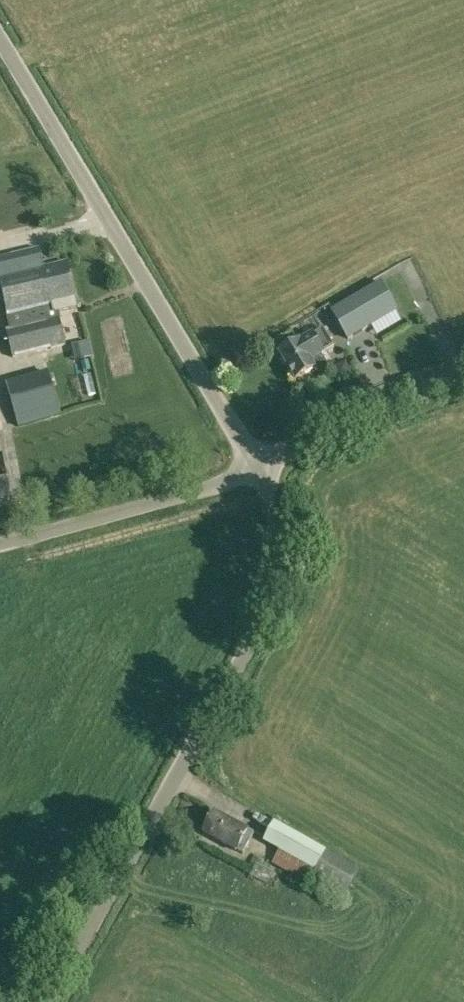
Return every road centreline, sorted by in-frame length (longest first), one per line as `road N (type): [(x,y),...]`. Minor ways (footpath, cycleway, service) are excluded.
road 1 (unclassified): [(49,1001),(278,585),(280,526),(254,464)]
road 2 (unclassified): [(254,464),(0,39)]
road 3 (unclassified): [(0,545),(204,488),(254,464)]
road 4 (unclassified): [(254,464),(463,380)]

